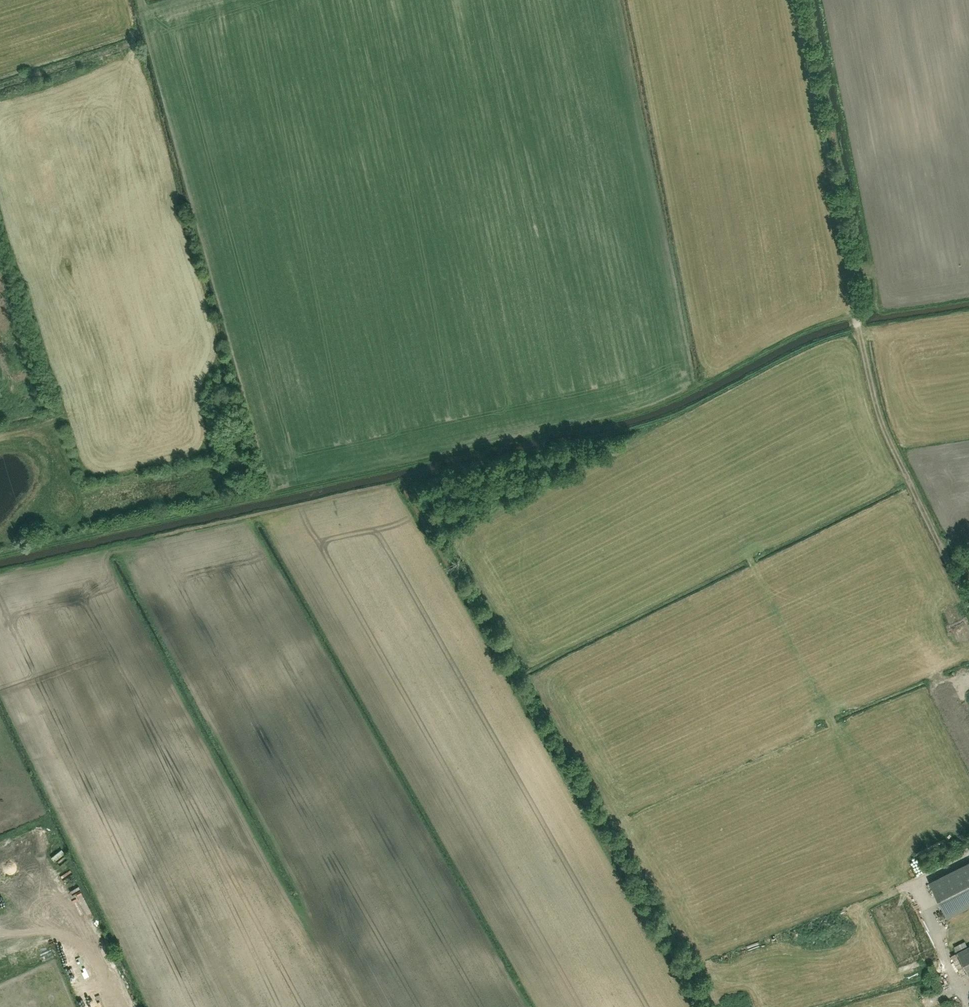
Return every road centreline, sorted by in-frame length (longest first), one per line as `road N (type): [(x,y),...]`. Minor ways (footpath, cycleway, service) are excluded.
road 1 (track): [(968,602),(880,420),(799,0)]

